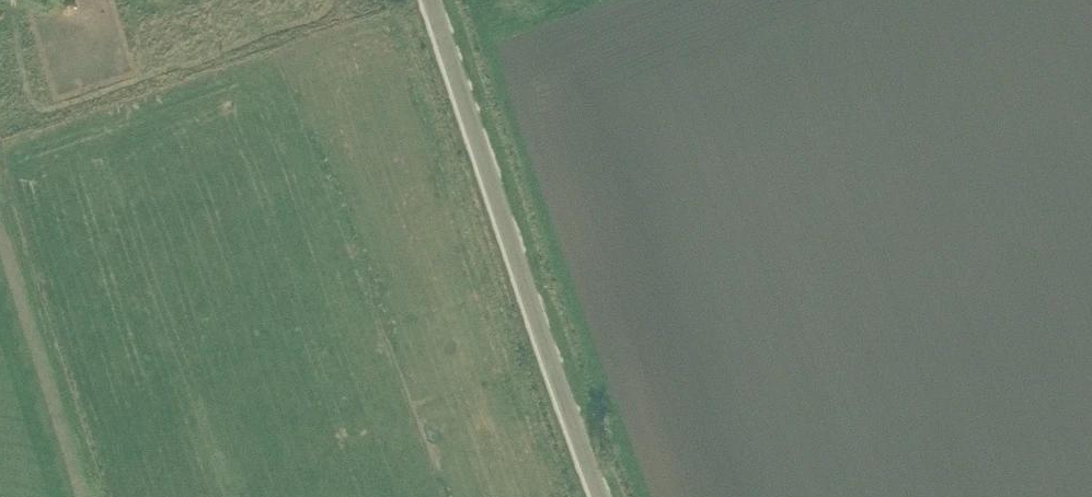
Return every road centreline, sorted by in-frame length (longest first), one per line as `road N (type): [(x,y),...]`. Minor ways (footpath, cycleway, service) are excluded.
road 1 (unclassified): [(583,496),(414,0)]

